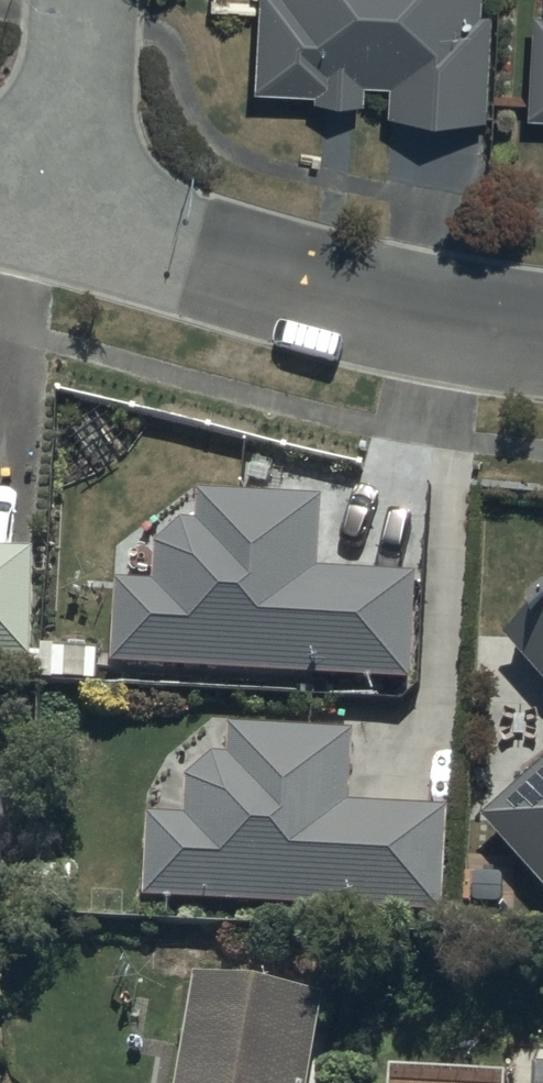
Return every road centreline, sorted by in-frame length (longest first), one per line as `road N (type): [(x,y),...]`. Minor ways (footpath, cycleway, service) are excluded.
road 1 (residential): [(72,214),(386,310),(542,340)]
road 2 (residential): [(72,214),(83,0)]

